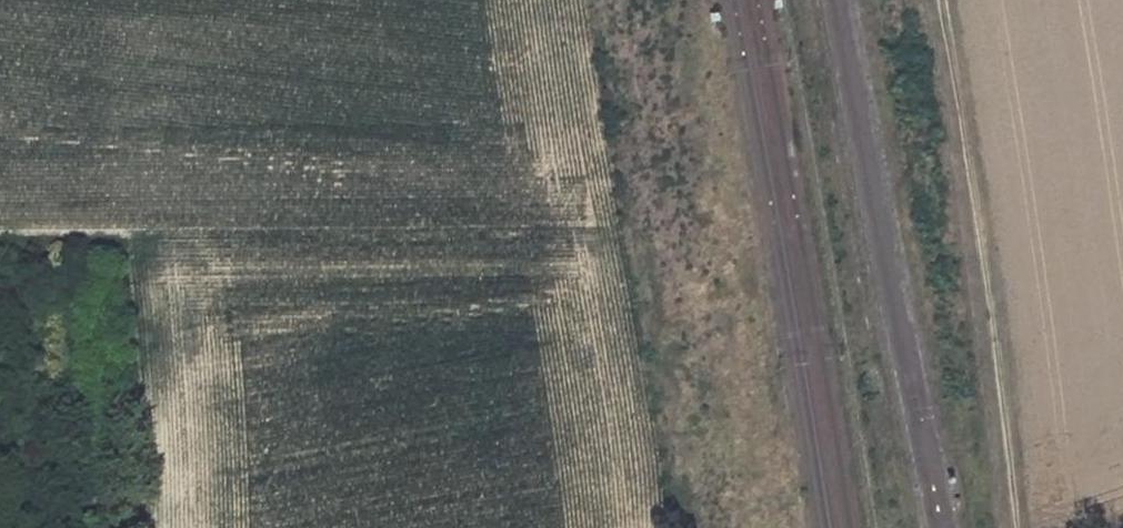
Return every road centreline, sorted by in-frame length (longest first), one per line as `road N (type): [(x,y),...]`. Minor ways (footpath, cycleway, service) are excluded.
road 1 (track): [(950,0),(1015,527)]

